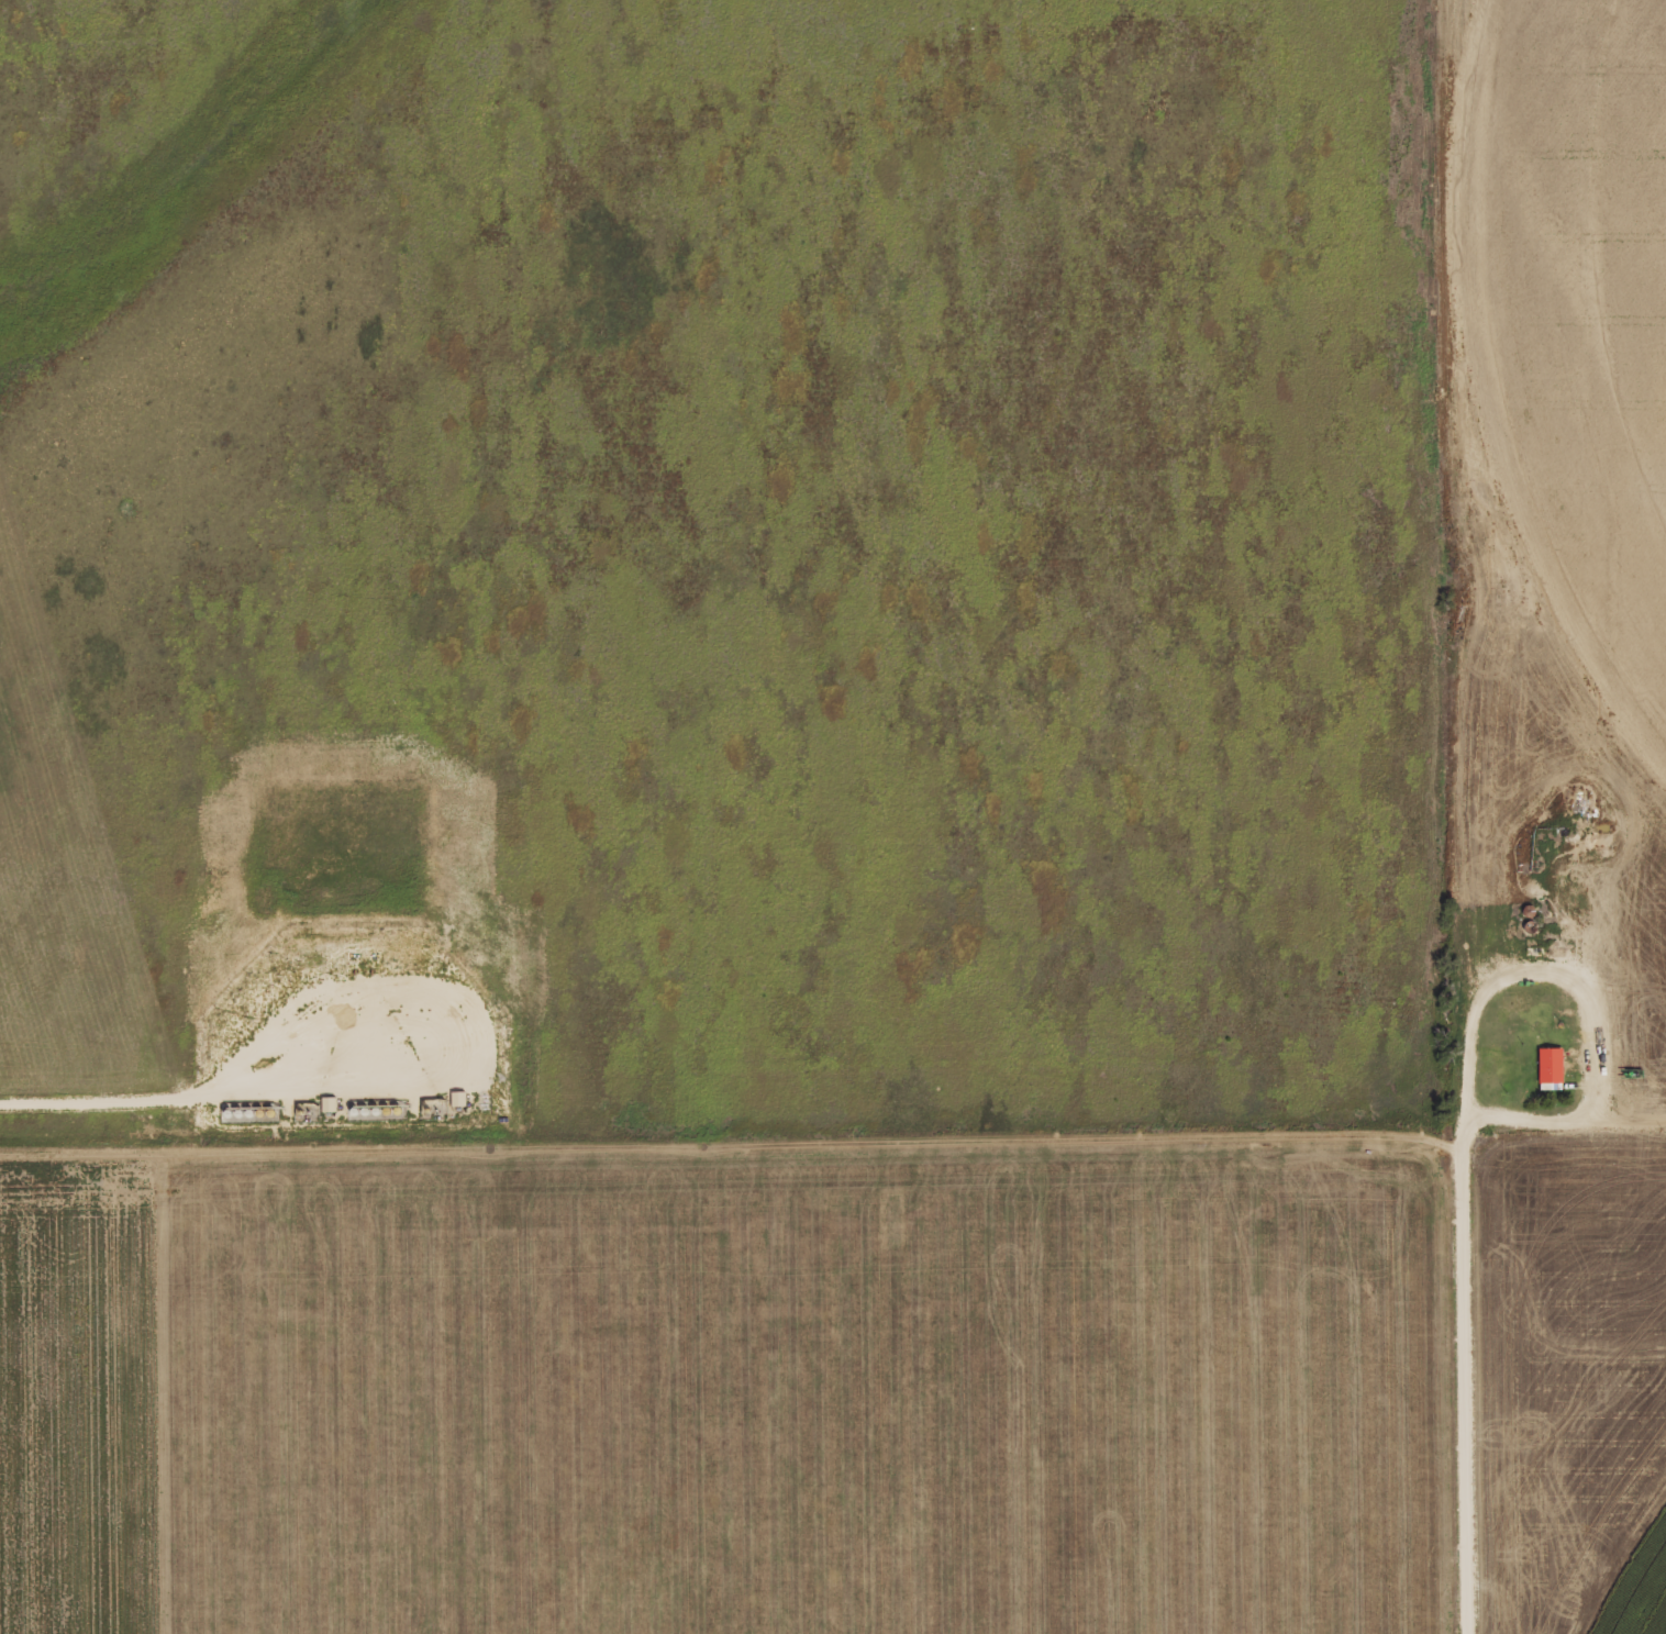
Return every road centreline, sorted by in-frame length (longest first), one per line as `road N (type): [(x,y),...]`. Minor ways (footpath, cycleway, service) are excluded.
road 1 (residential): [(1470,1633),(1463,1127)]

